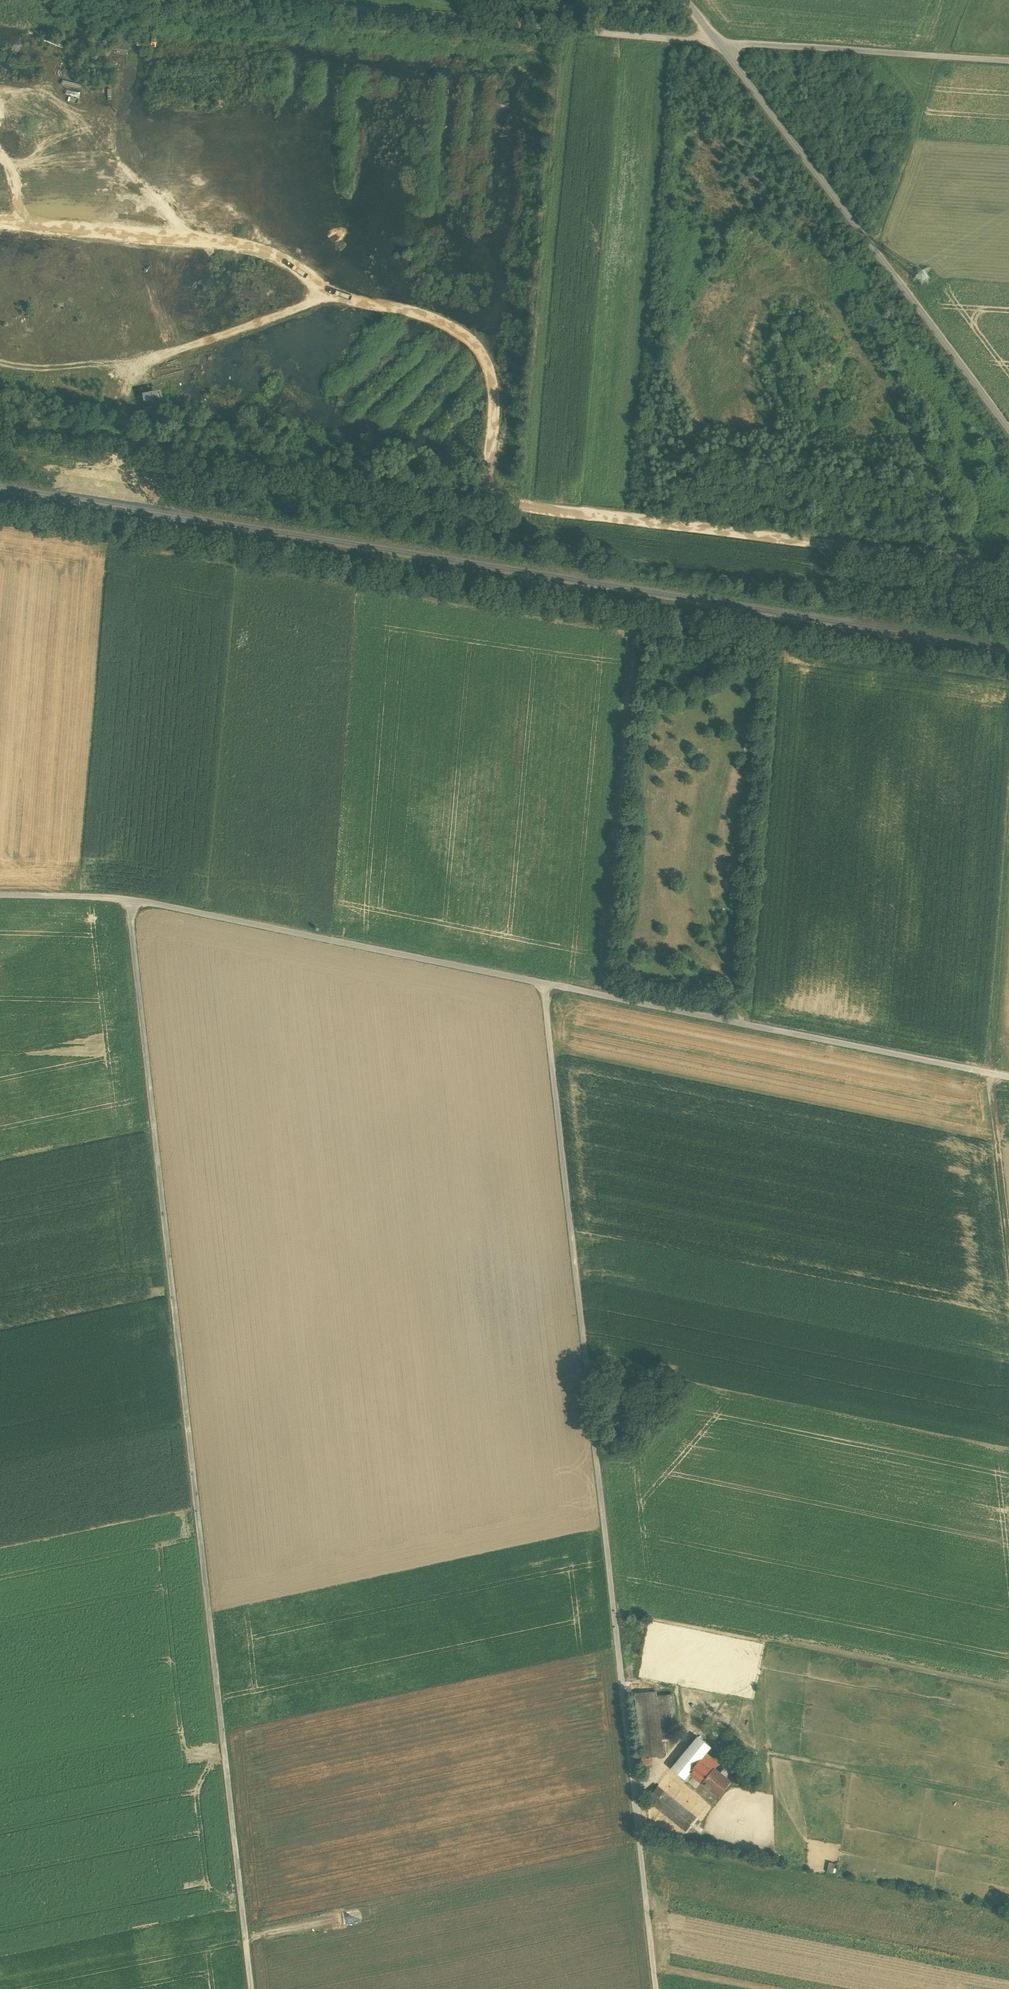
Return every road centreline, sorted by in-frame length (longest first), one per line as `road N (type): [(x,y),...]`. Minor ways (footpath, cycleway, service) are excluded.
road 1 (track): [(253,1988),(128,899)]
road 2 (track): [(515,503),(496,482),(490,449),(492,383),(474,347),(430,320),(325,296),(143,368),(0,368)]
road 3 (track): [(616,1615),(549,983)]
road 4 (unclassified): [(685,0),(1008,434)]
road 5 (track): [(0,220),(218,242),(287,265),(325,296)]
road 6 (track): [(1008,833),(986,1073)]
road 7 (track): [(943,56),(719,43)]
road 8 (track): [(874,251),(943,56)]
road 9 (track): [(1008,1277),(986,1073)]
road 10 (track): [(103,140),(189,241)]

